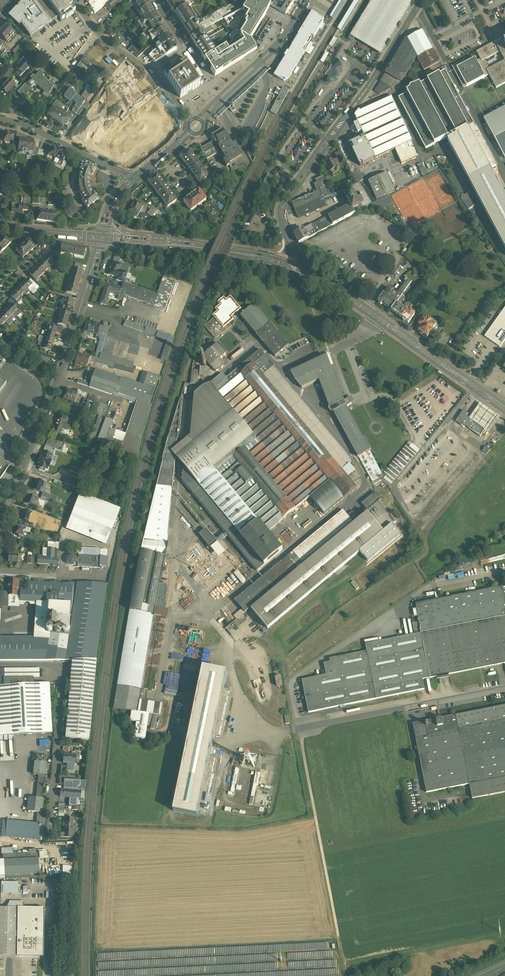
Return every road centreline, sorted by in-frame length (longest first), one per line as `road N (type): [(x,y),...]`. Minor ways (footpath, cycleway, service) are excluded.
road 1 (unclassified): [(421,0),(283,203),(285,265)]
road 2 (secondary): [(285,265),(340,292),(504,406)]
road 3 (residential): [(504,690),(301,729),(289,681)]
road 4 (residential): [(48,841),(63,671),(0,664)]
road 5 (track): [(301,729),(341,932)]
road 6 (tertiary): [(306,0),(283,38),(196,126)]
road 7 (residential): [(0,520),(57,380)]
road 8 (residential): [(57,380),(101,238)]
road 9 (residential): [(132,180),(11,120)]

